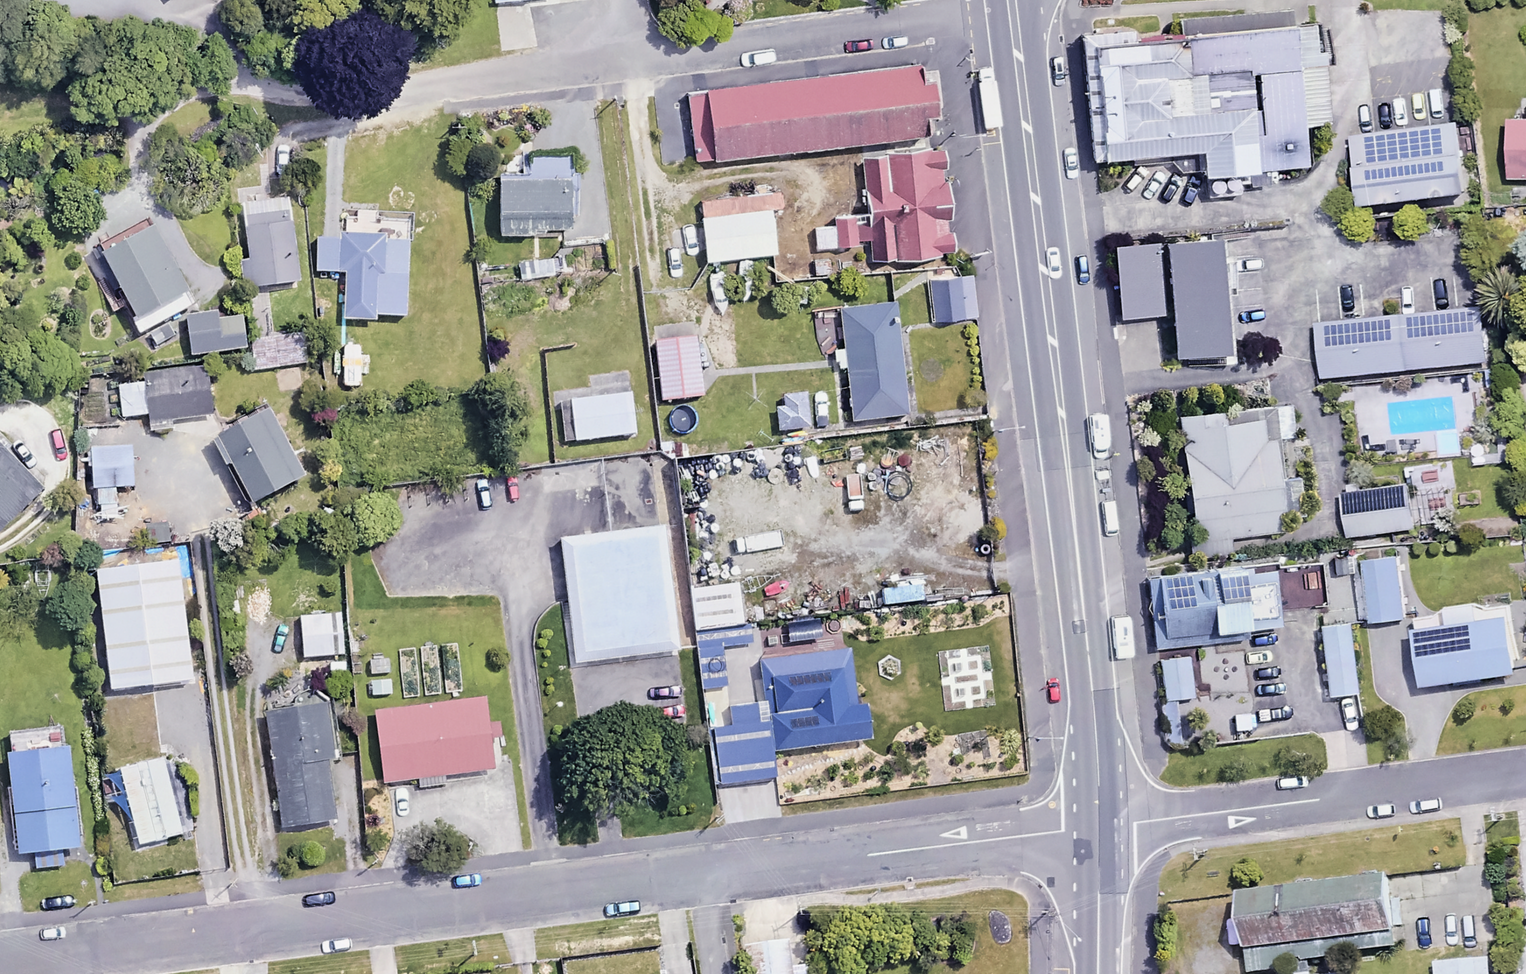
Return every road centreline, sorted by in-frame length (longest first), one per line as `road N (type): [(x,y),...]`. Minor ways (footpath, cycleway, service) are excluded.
road 1 (residential): [(1096,827),(0,962)]
road 2 (trunk): [(1012,8),(1082,601),(1096,827)]
road 3 (unclassified): [(1012,8),(353,85)]
road 4 (residential): [(1096,827),(1525,773)]
road 5 (trunk): [(1096,827),(1097,973)]

